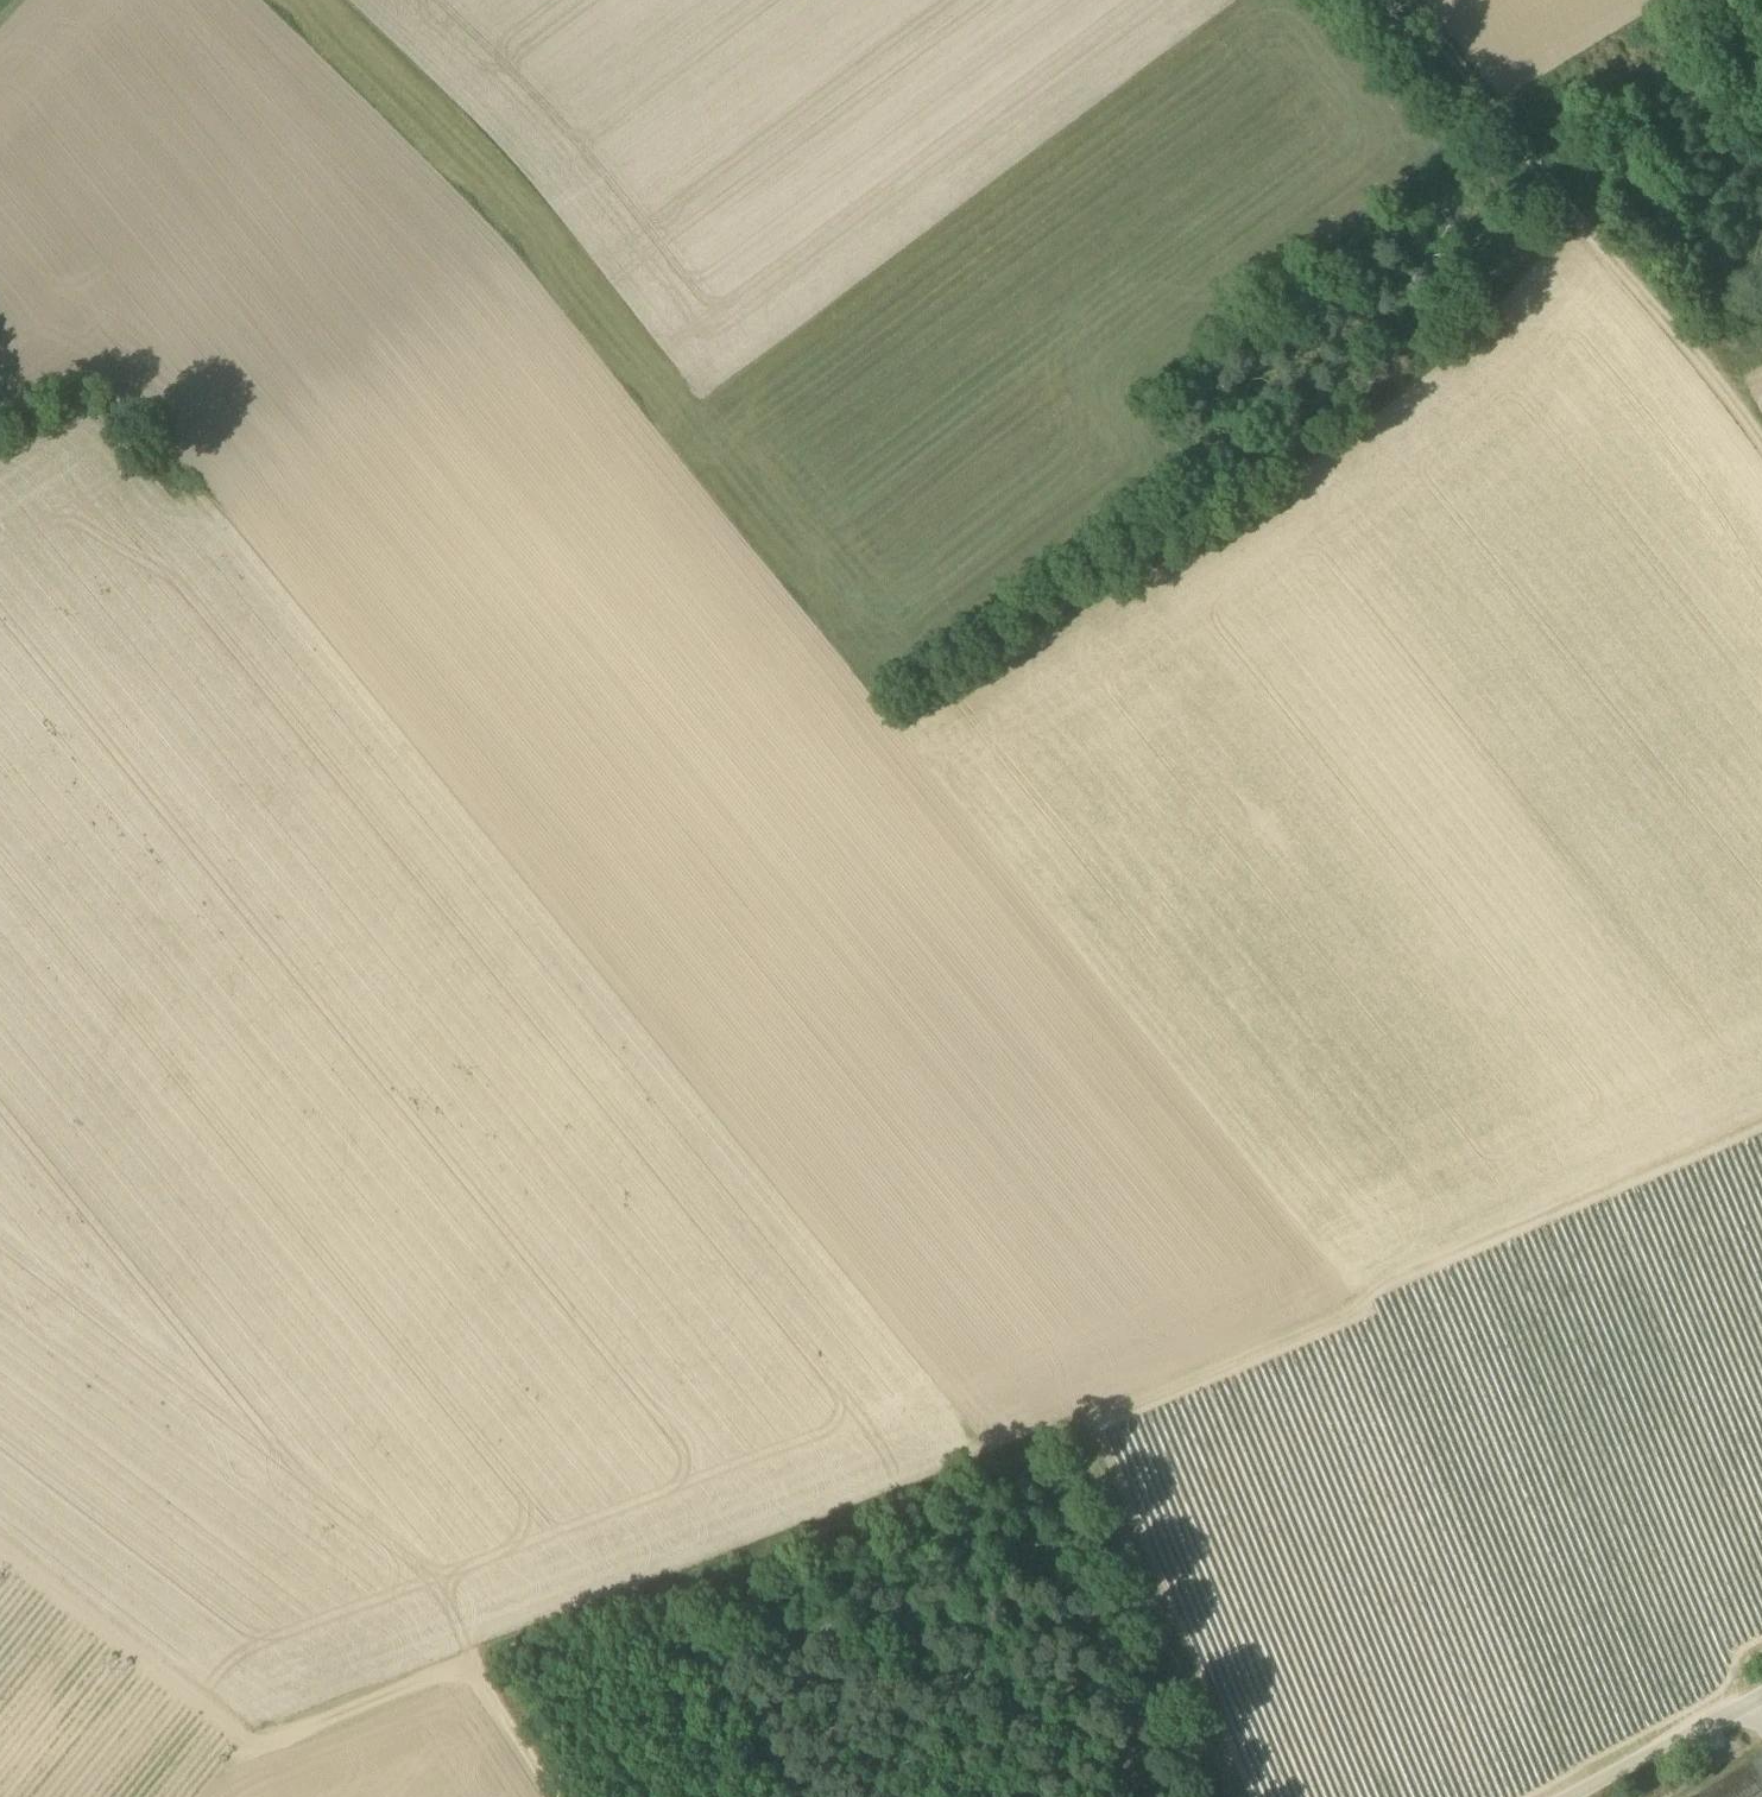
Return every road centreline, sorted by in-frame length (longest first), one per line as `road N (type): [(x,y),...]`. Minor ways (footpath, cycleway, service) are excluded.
road 1 (track): [(1761,429),(1703,349),(1495,117),(1406,0)]
road 2 (unclassified): [(1761,1698),(1575,1796)]

